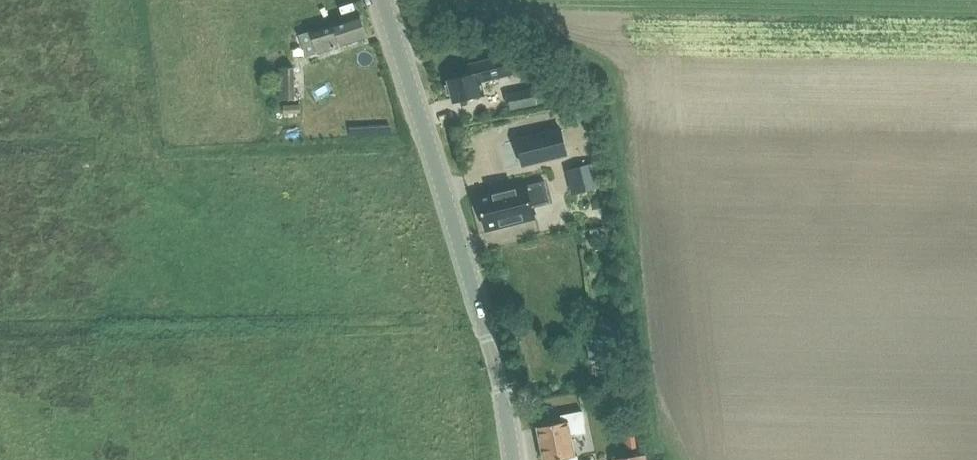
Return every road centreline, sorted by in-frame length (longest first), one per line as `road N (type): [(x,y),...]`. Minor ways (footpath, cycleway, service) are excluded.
road 1 (tertiary): [(515,459),(473,287),(379,0)]

